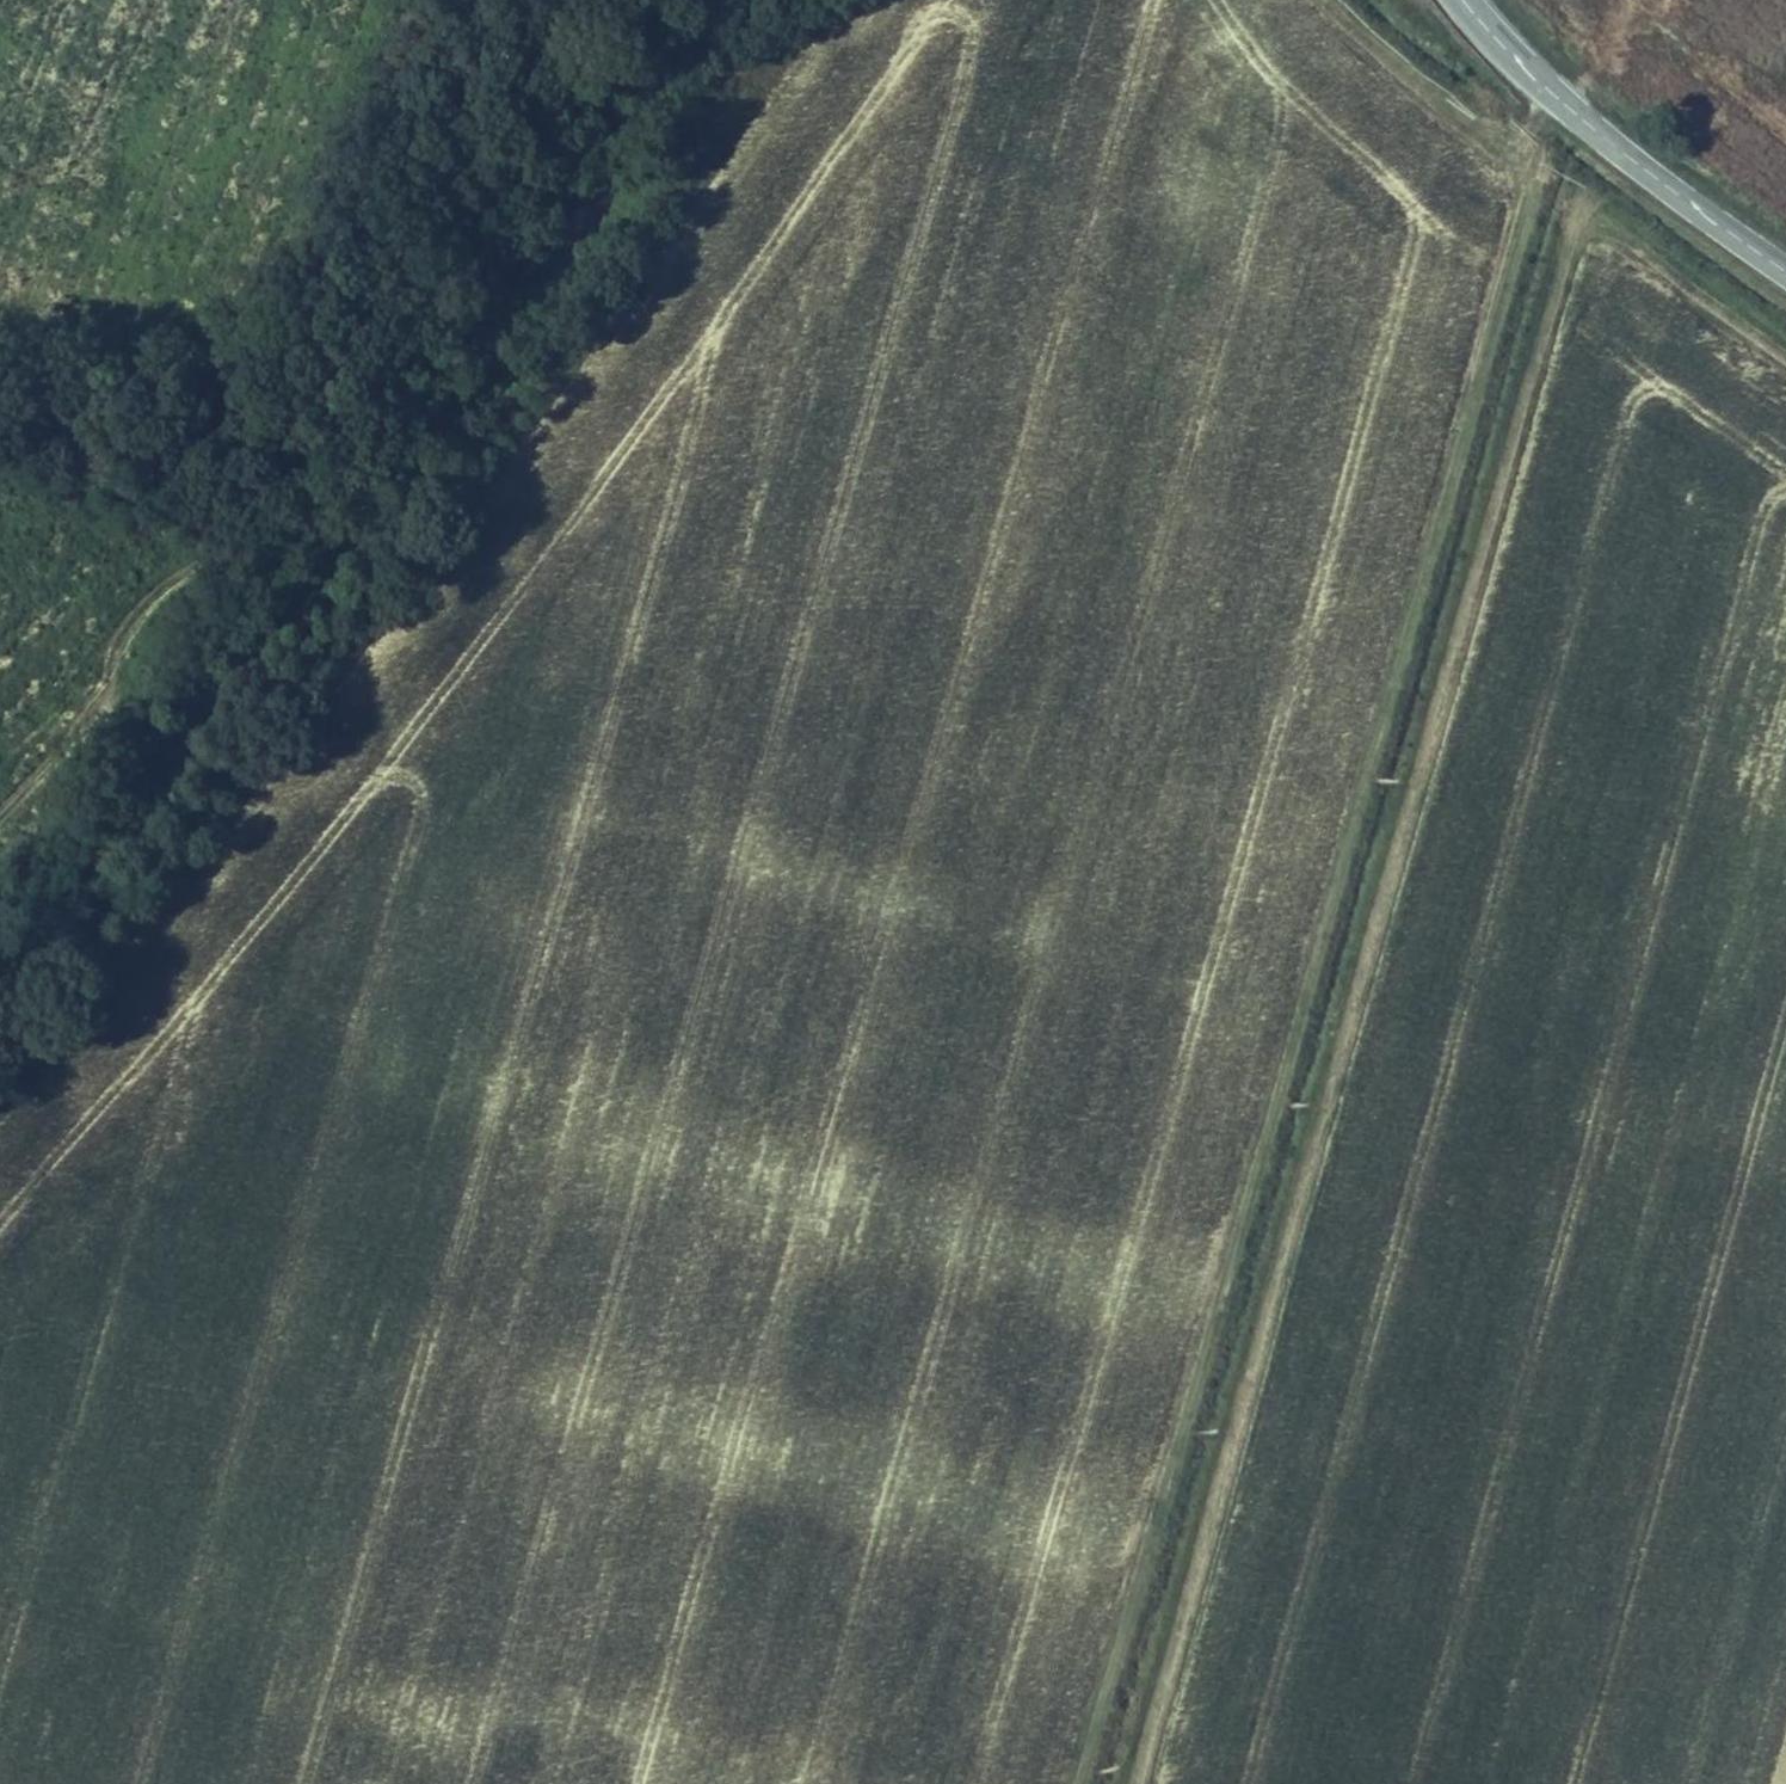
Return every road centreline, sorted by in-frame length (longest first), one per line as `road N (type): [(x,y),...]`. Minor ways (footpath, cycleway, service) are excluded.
road 1 (track): [(607,0),(482,199),(391,370),(166,595),(101,715),(0,843)]
road 2 (tertiary): [(1468,0),(1596,129),(1785,264)]

